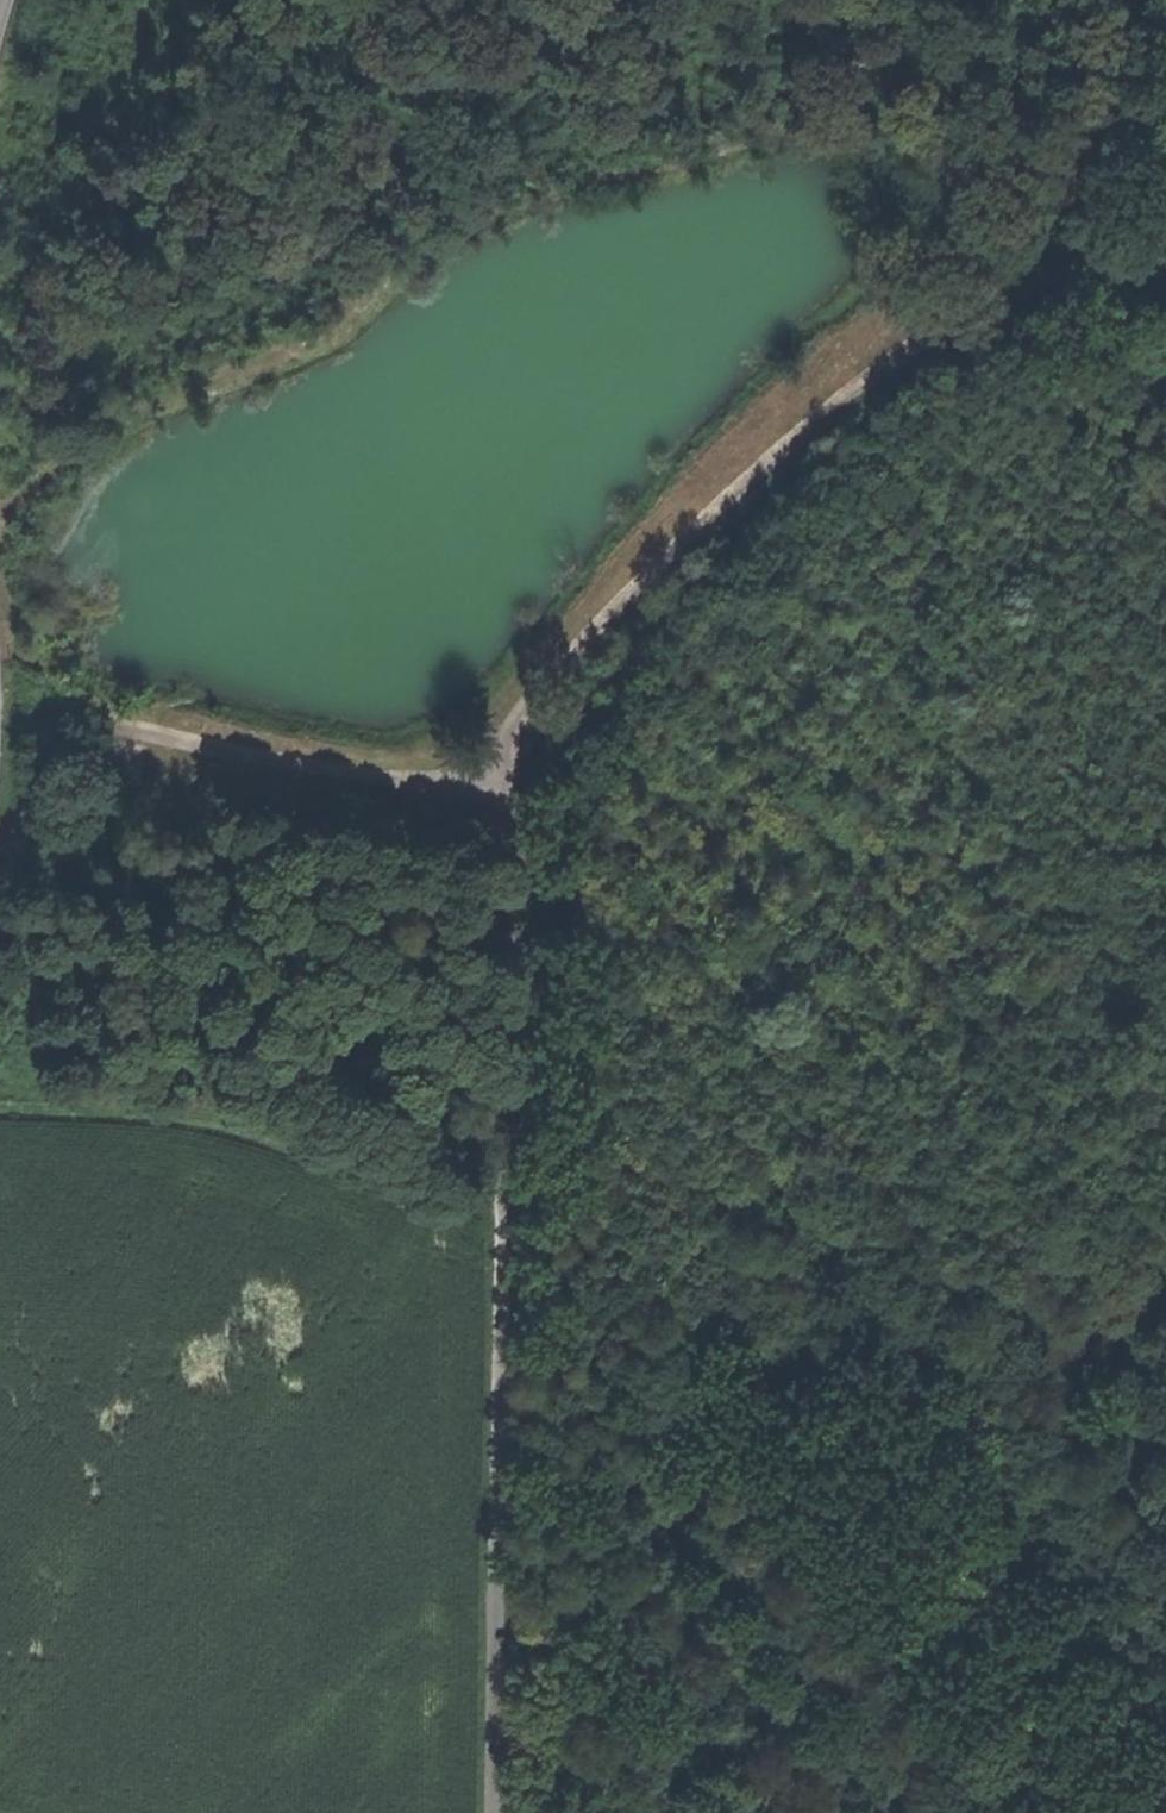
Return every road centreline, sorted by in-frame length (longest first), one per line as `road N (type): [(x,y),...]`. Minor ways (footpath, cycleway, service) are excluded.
road 1 (track): [(1165,241),(1031,267),(720,524),(515,733),(495,1812)]

